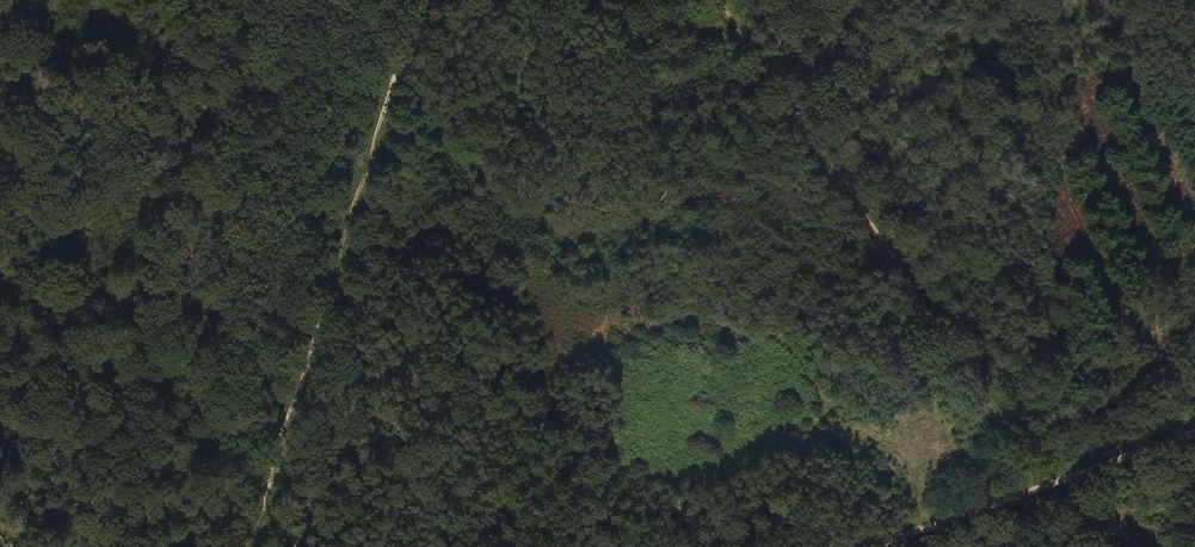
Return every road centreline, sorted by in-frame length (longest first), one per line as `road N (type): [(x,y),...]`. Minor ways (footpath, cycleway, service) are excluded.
road 1 (track): [(872,546),(1194,433)]

